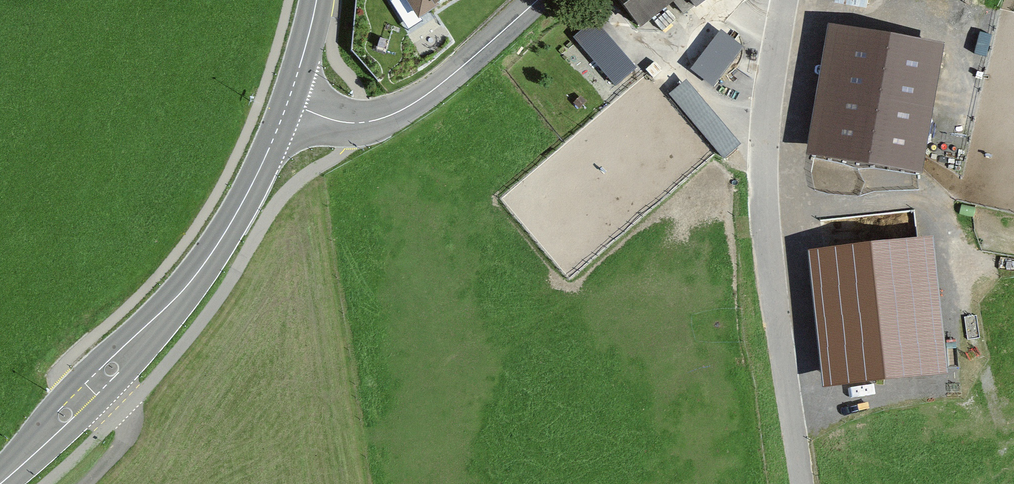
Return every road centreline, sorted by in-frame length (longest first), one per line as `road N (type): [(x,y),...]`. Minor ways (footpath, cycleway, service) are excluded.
road 1 (unclassified): [(803,483),(764,241),(763,150),(786,0)]
road 2 (secondary): [(288,103),(202,268),(0,480)]
road 3 (tertiary): [(288,103),(346,122),(386,117),(444,82),(537,0)]
road 4 (track): [(85,395),(125,430),(115,455),(85,483)]

